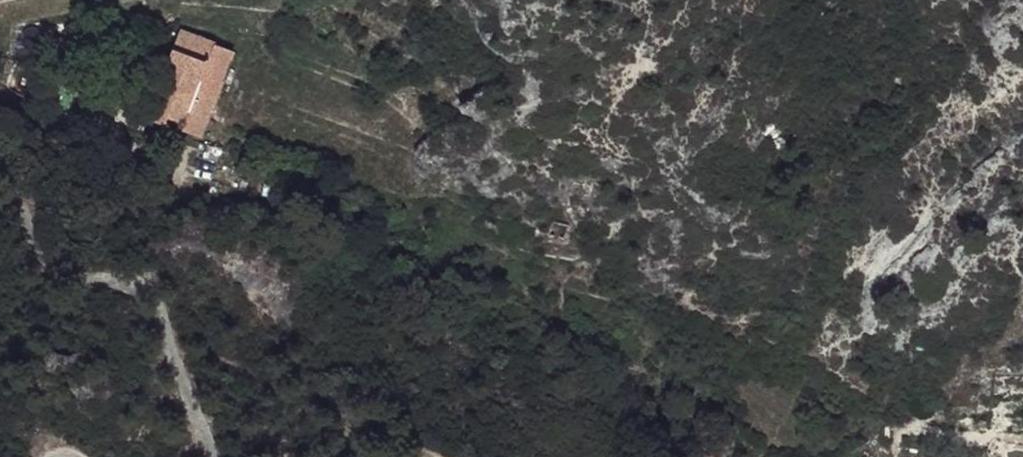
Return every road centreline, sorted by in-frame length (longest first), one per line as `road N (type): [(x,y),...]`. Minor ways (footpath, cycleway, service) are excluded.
road 1 (residential): [(210,456),(147,284),(116,278),(79,294),(51,290),(16,193),(0,192)]

